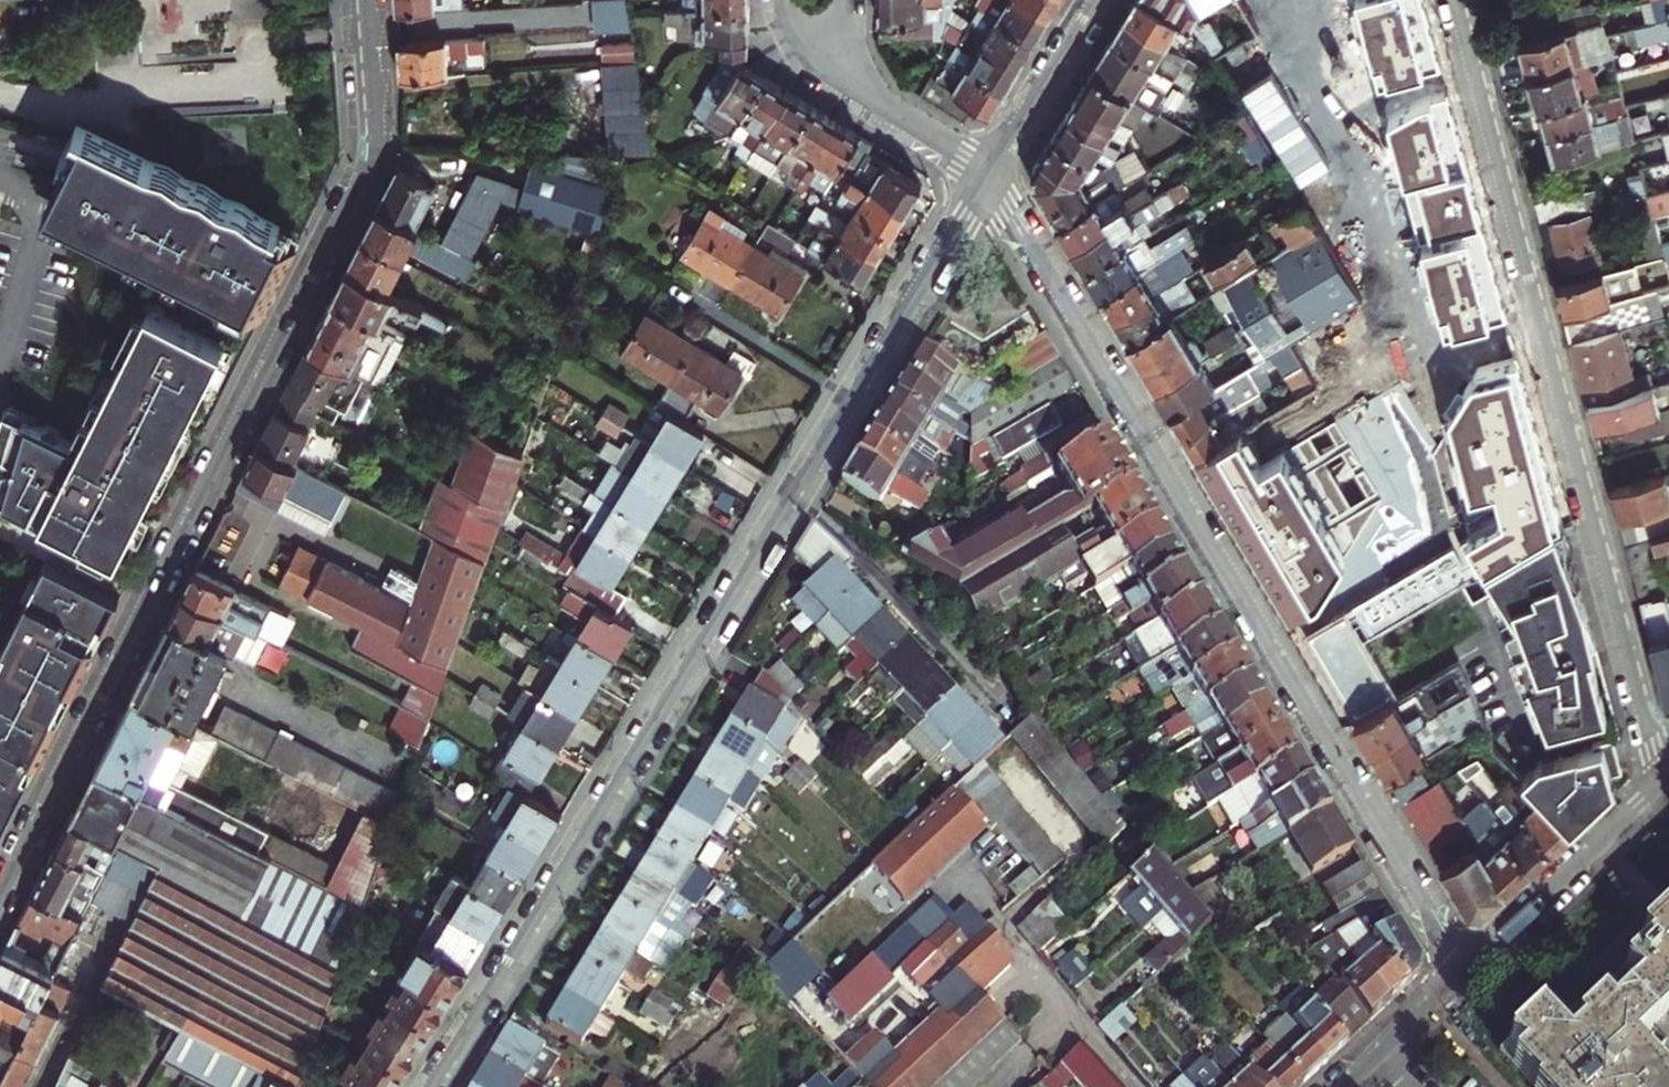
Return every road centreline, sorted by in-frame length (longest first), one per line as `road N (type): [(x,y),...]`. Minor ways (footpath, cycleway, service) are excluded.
road 1 (residential): [(989,179),(433,1086)]
road 2 (residential): [(0,895),(368,163),(360,0)]
road 3 (residential): [(989,179),(1466,971)]
road 4 (residential): [(1458,0),(1665,783)]
road 5 (residential): [(1466,971),(1665,783)]
road 6 (residential): [(1098,0),(989,179)]
road 7 (residential): [(1342,1086),(1466,971)]
road 8 (residential): [(850,86),(989,179)]

